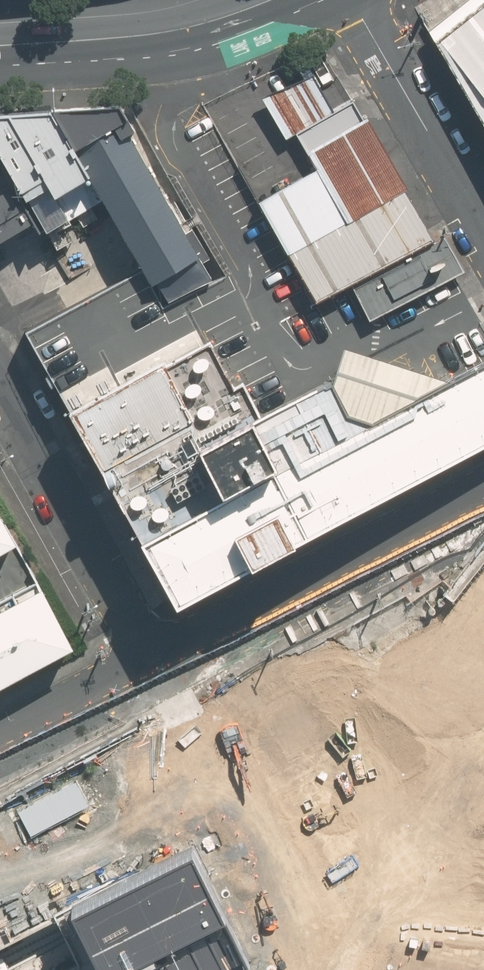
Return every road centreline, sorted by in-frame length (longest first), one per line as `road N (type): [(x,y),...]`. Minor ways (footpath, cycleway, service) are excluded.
road 1 (residential): [(154,660),(483,490)]
road 2 (unclassified): [(317,969),(154,660)]
road 3 (residential): [(154,660),(0,381)]
road 4 (secondary): [(267,0),(172,31),(0,46)]
road 5 (residential): [(483,230),(352,0)]
road 6 (residential): [(0,740),(154,660)]

